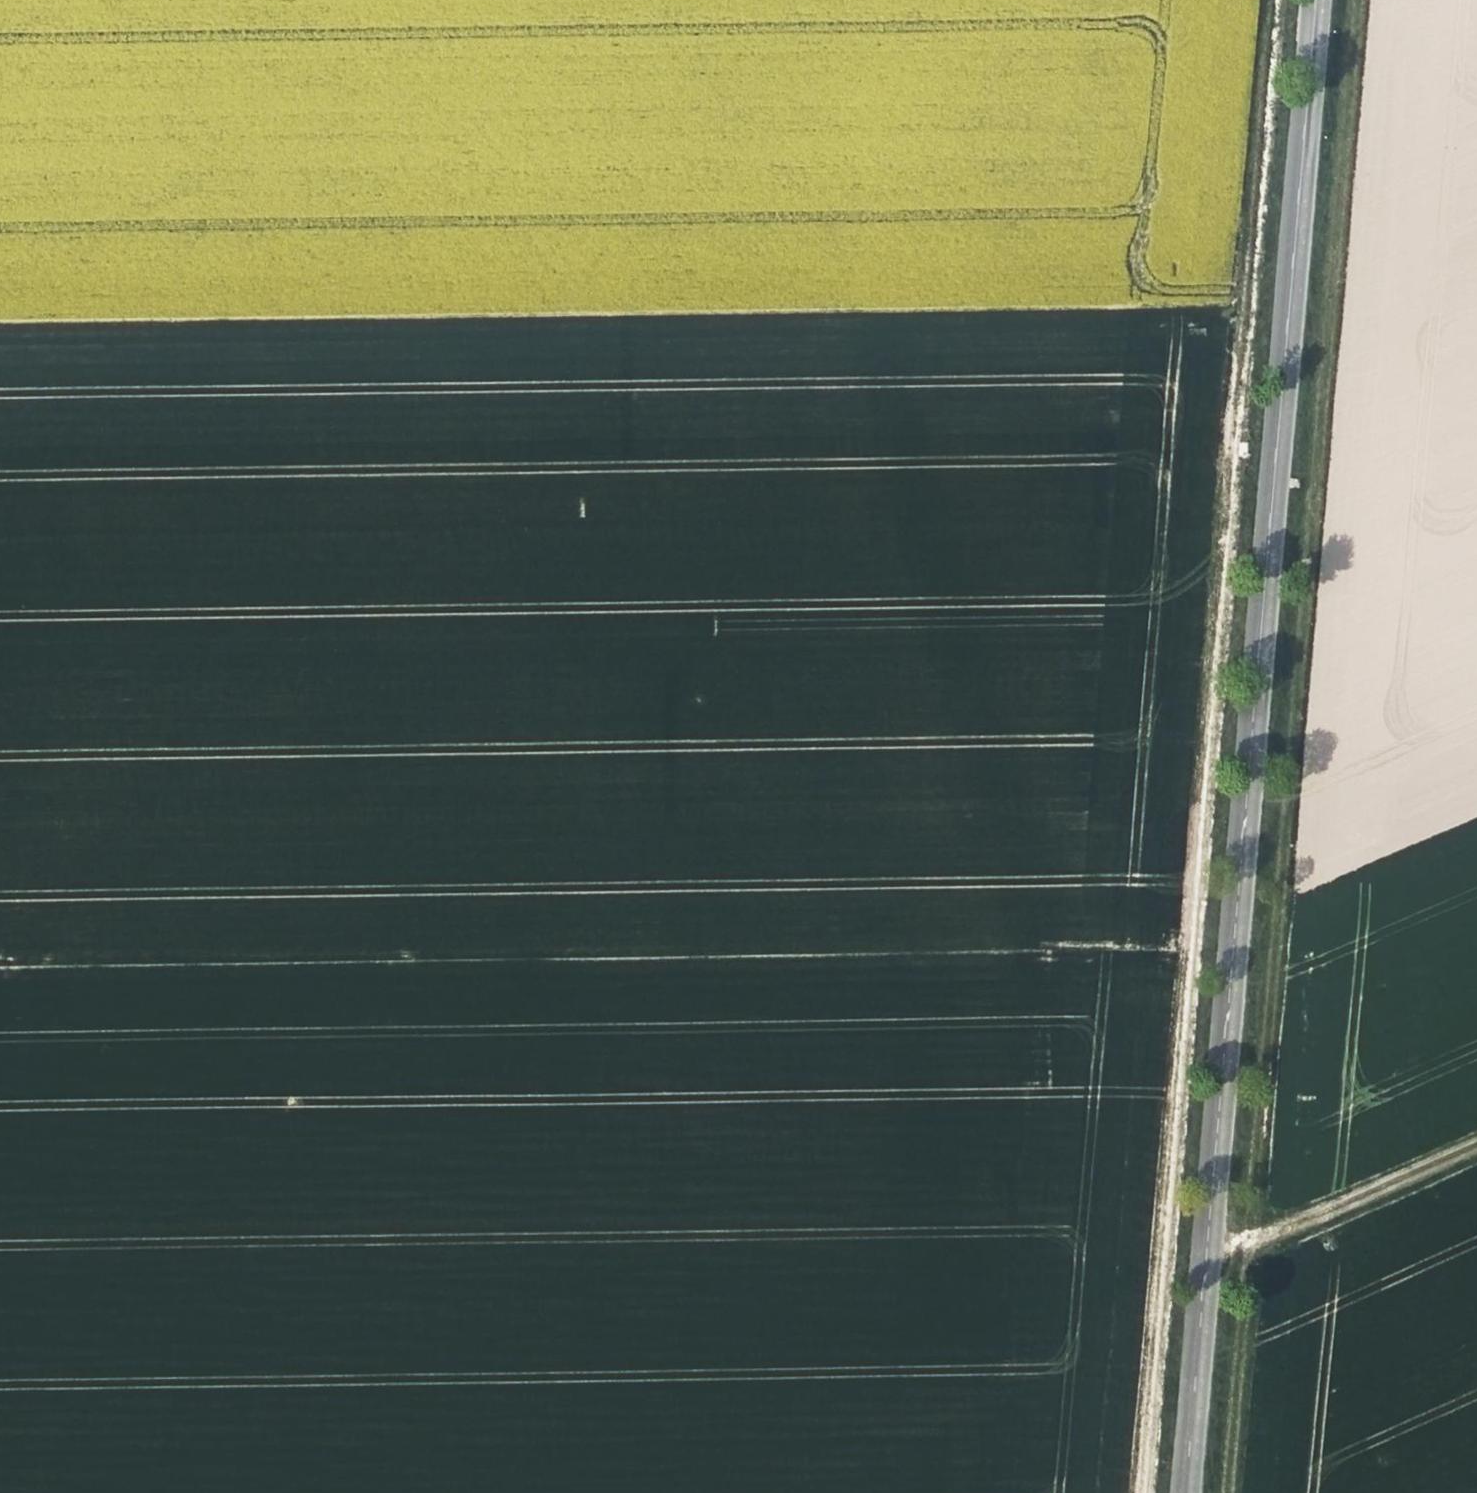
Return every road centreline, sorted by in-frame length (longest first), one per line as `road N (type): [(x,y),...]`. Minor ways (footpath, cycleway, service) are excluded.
road 1 (tertiary): [(1316,0),(1189,1492)]
road 2 (track): [(1476,1156),(1209,1272)]

